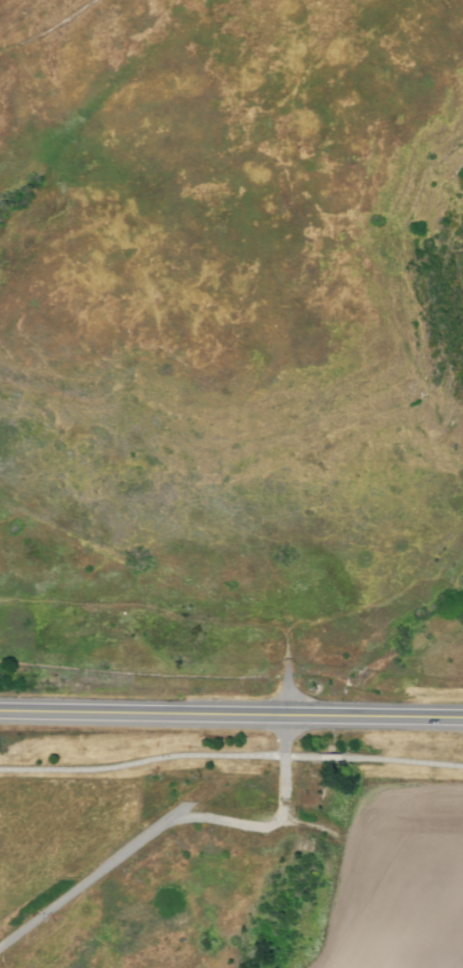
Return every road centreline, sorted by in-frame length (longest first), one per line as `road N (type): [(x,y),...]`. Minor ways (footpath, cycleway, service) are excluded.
road 1 (residential): [(284,798),(283,818),(266,829),(177,817),(0,946)]
road 2 (trunk): [(287,716),(0,712)]
road 3 (track): [(462,789),(371,794),(329,945),(314,967)]
road 4 (trunk): [(462,719),(287,716)]

